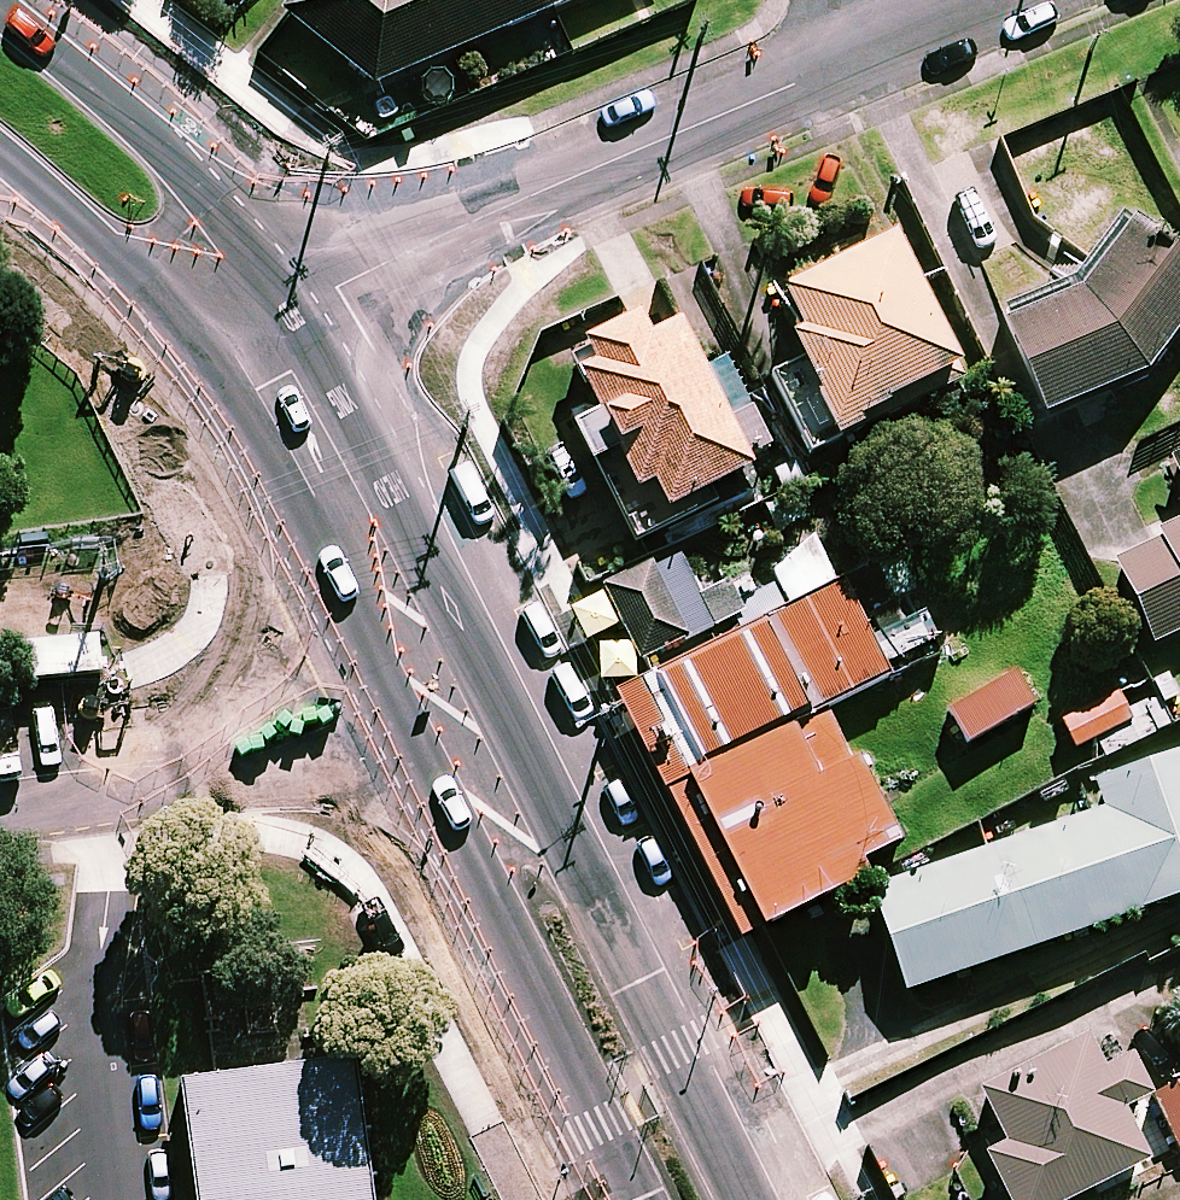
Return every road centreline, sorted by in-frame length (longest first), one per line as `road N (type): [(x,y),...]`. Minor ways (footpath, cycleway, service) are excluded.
road 1 (secondary): [(355,387),(374,465),(751,1199)]
road 2 (residential): [(359,275),(885,43)]
road 3 (secondary): [(641,1199),(456,819)]
road 4 (secondary): [(0,30),(131,152),(241,211)]
road 5 (secondary): [(456,819),(336,564)]
road 6 (residential): [(0,783),(237,753)]
road 7 (residential): [(456,819),(345,774),(237,753)]
road 8 (residential): [(237,753),(310,646),(336,564)]
road 9 (secondary): [(146,300),(85,223),(0,149)]
road 10 (secondary): [(266,429),(231,426),(194,408),(149,337),(146,300)]
road 11 (secondary): [(336,564),(266,429)]
road 12 (secondary): [(241,211),(327,234),(359,275)]
road 13 (secondary): [(146,300),(165,255),(196,229),(241,211)]

